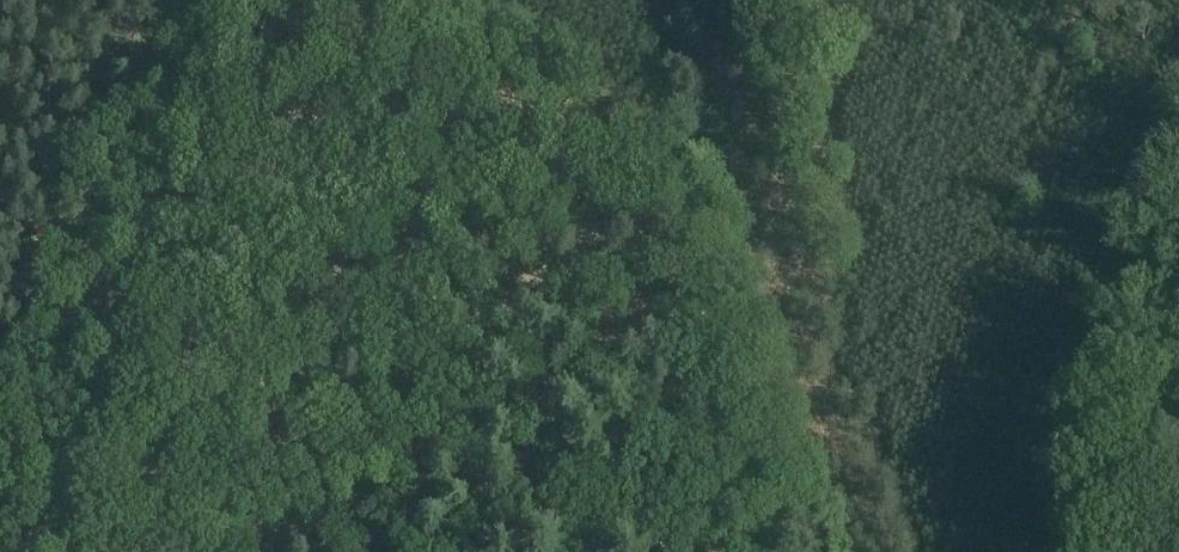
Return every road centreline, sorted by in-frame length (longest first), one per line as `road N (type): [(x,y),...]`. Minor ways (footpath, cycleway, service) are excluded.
road 1 (track): [(270,0),(139,551)]
road 2 (track): [(1178,305),(1122,551)]

